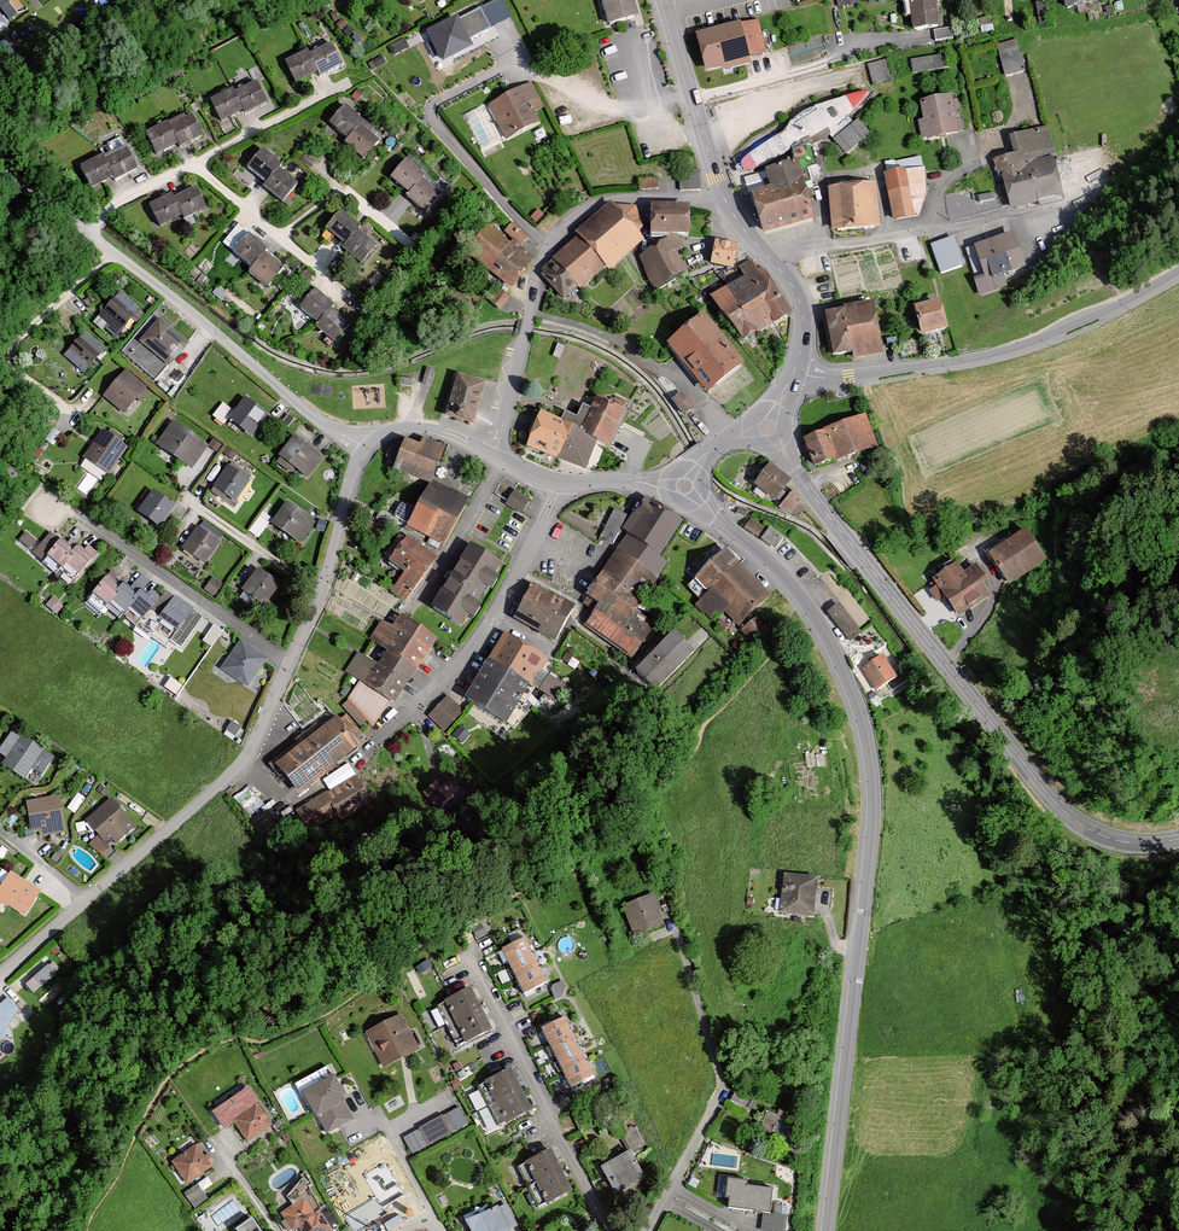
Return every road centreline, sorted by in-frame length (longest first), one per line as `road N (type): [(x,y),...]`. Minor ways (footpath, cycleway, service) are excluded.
road 1 (tertiary): [(828,1230),(873,815),(870,767),(837,662),(800,597),(685,486)]
road 2 (residential): [(0,974),(249,753),(326,583),(362,446)]
road 3 (tertiary): [(1178,838),(1114,839),(1070,817),(767,427)]
road 4 (residential): [(494,456),(553,237),(609,203),(722,196)]
road 5 (unclassified): [(793,373),(851,378),(990,354),(1115,307),(1178,271)]
road 6 (residential): [(362,446),(312,416),(89,233)]
road 7 (residential): [(563,482),(476,644),(360,756)]
road 8 (residential): [(470,953),(610,1230)]
road 9 (residential): [(769,257),(1059,209)]
road 10 (residential): [(722,196),(662,0)]
road 11 (residential): [(647,1230),(723,1089)]
road 12 (residential): [(362,446),(416,427),(494,456)]
road 13 (residential): [(793,373),(803,314),(769,257)]
road 14 (residential): [(563,482),(685,486)]

